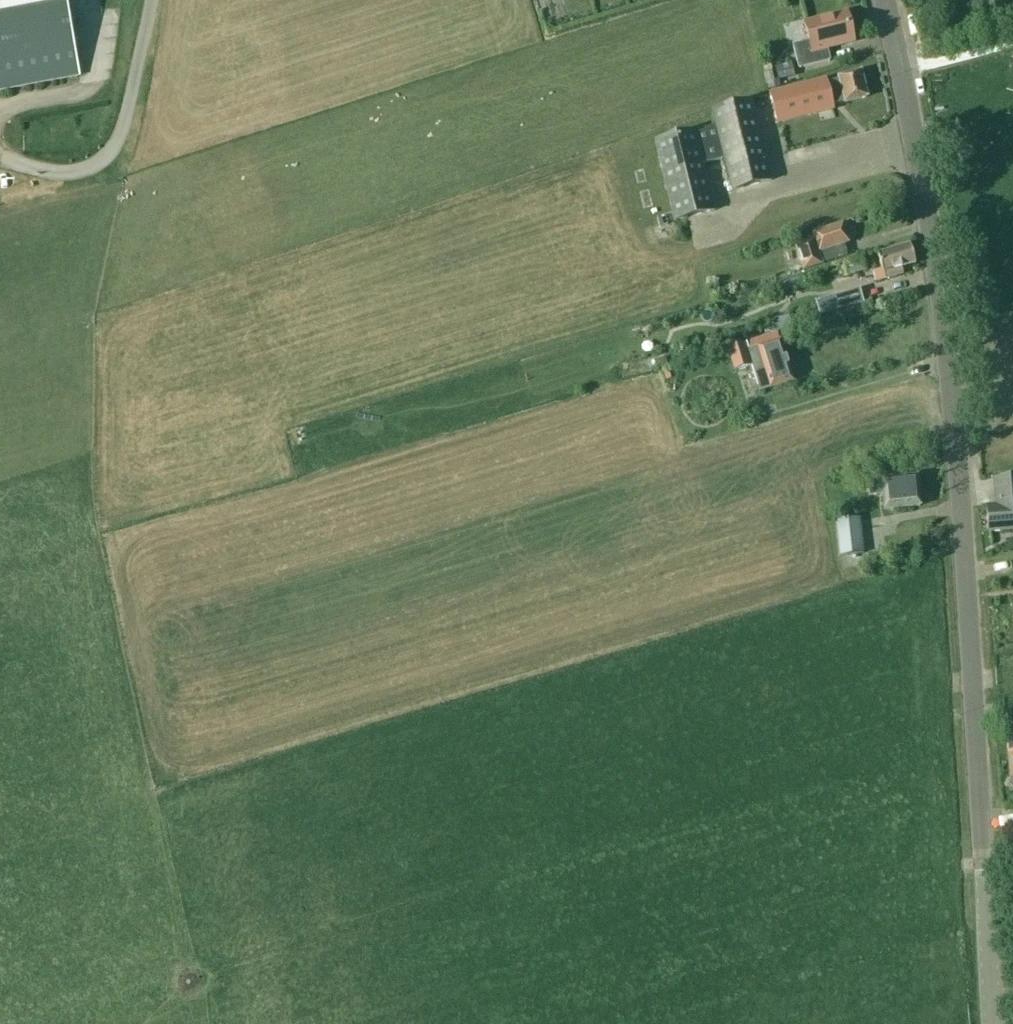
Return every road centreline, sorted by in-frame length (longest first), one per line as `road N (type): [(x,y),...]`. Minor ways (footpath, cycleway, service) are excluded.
road 1 (tertiary): [(993,1023),(953,416),(919,164),(884,0)]
road 2 (track): [(897,52),(1012,19)]

